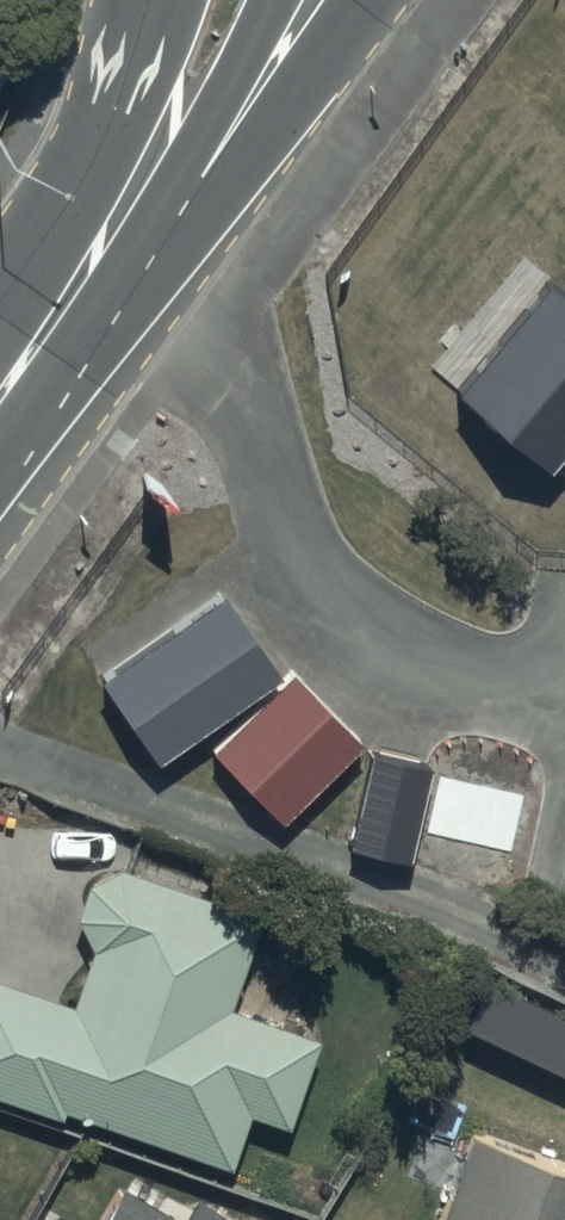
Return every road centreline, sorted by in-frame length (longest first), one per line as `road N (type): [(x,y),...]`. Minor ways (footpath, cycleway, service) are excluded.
road 1 (secondary): [(59,313),(158,0)]
road 2 (primary): [(361,0),(279,121),(209,159)]
road 3 (secondary): [(209,159),(142,236),(59,313)]
road 4 (secondary): [(274,0),(209,159)]

